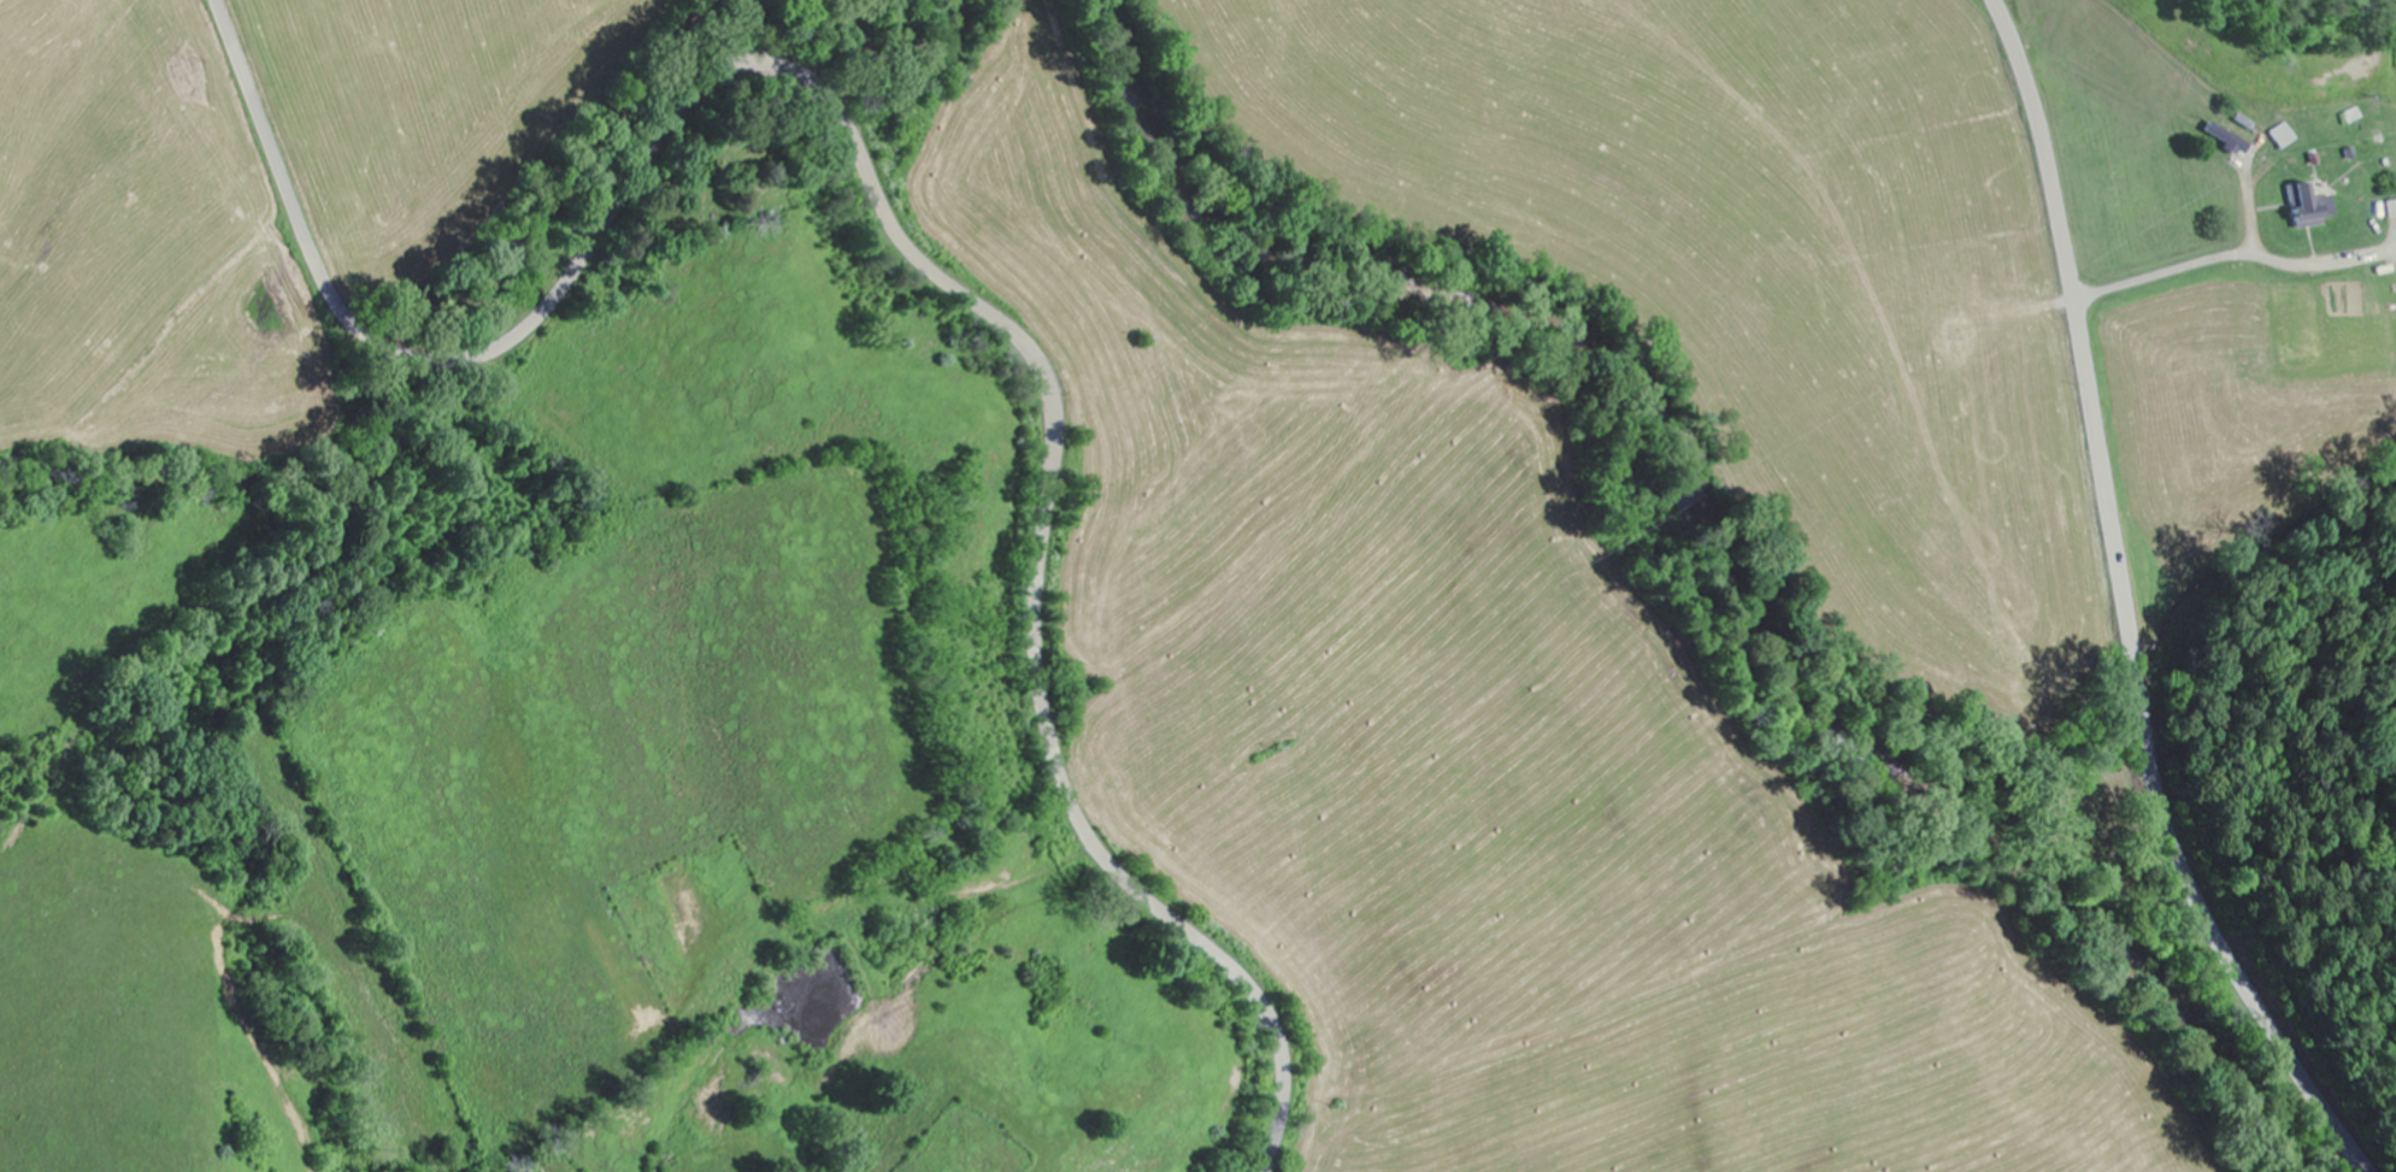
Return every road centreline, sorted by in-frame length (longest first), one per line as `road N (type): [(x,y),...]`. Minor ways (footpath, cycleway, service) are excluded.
road 1 (residential): [(1262,1171),(1282,1090),(1268,1020),(1224,962),(1102,855),(1061,781),(1037,644),(1056,428),(1052,393),(1018,337),(906,245),(817,86),(769,63),(717,77),(669,118),(575,271),(526,326),(472,354),(416,353),(385,342),(335,298),(216,0)]
road 2 (secondary): [(2371,1171),(2229,953),(2172,824),(2129,629),(2045,155),(1992,0)]
road 3 (residential): [(2395,249),(2300,265),(2215,259),(2073,300)]

